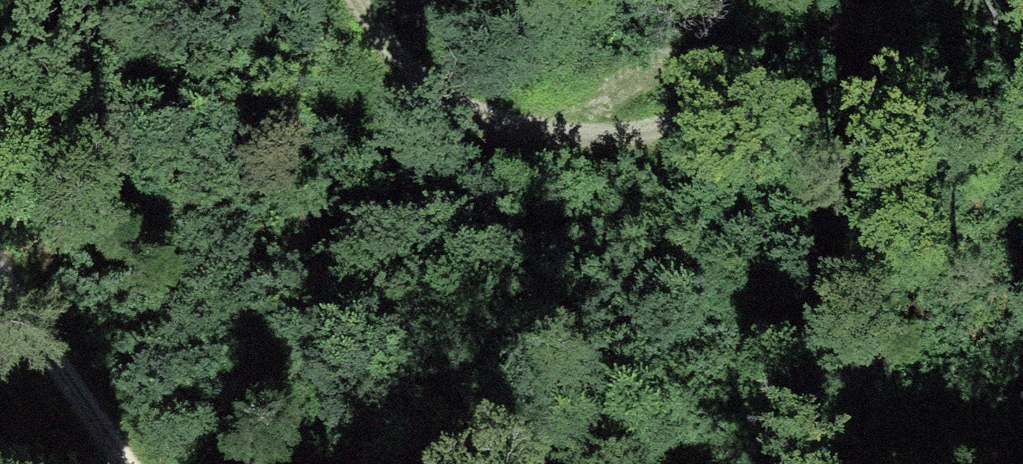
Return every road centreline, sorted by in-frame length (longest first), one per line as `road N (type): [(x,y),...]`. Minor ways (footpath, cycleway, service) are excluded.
road 1 (track): [(363,0),(396,45),(539,145),(746,0)]
road 2 (track): [(900,0),(765,82),(629,144),(539,145)]
road 3 (track): [(0,260),(134,463)]

